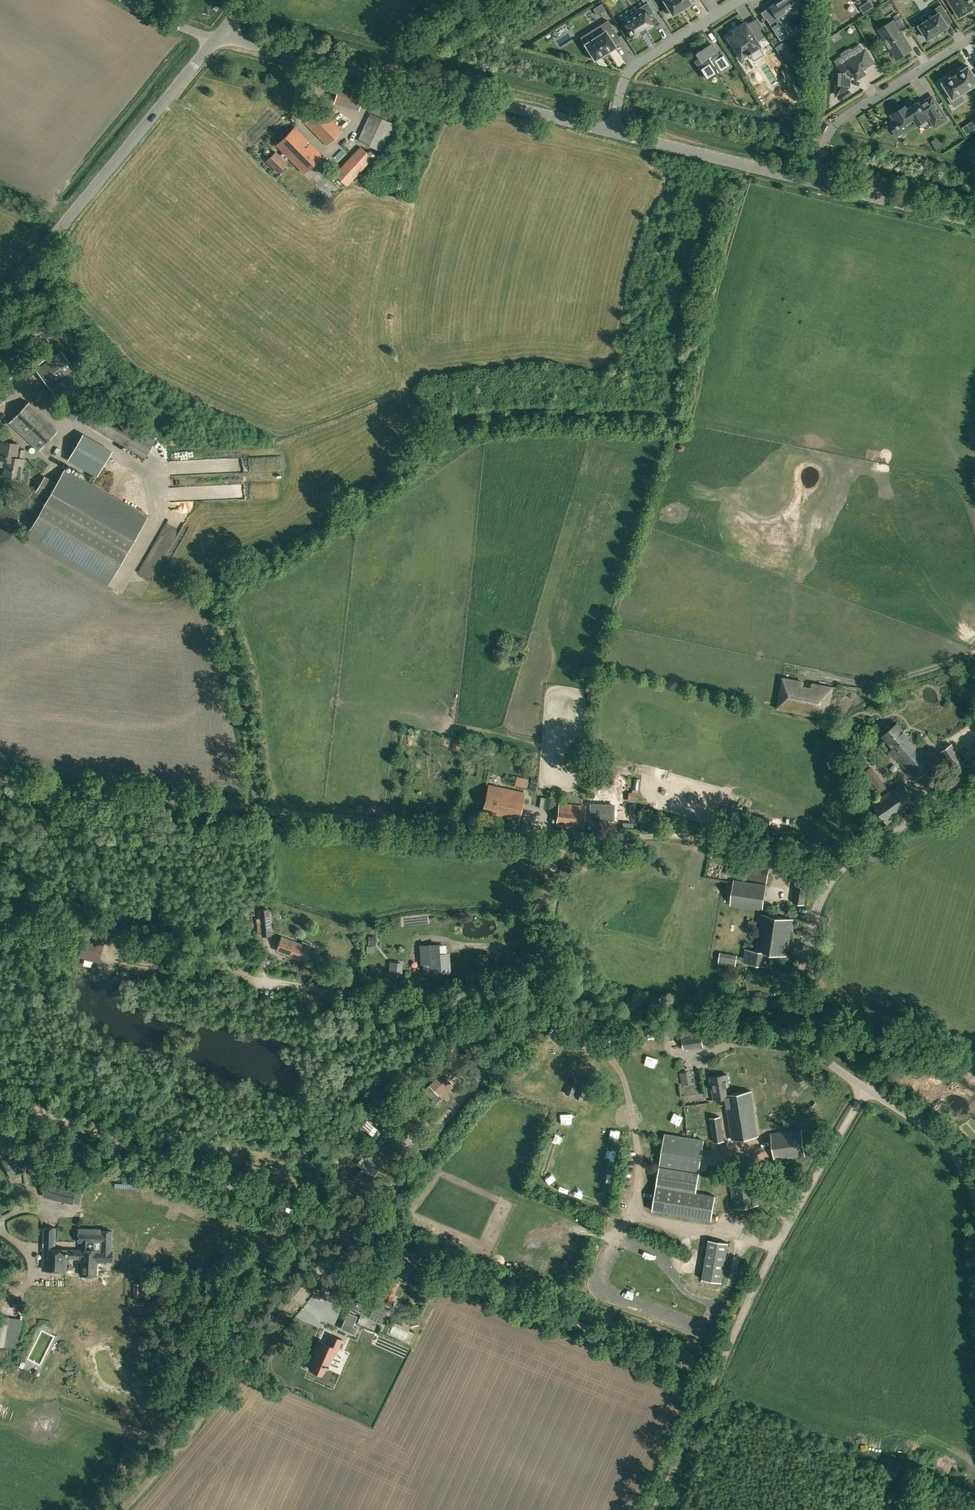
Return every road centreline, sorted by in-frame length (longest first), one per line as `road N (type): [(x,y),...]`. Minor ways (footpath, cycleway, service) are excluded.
road 1 (track): [(0,1094),(715,1377)]
road 2 (track): [(352,1233),(535,1000),(543,890),(569,833),(674,835),(840,870)]
road 3 (track): [(0,779),(569,833)]
road 4 (track): [(113,954),(376,997),(527,1011)]
road 5 (unclassified): [(867,1088),(819,1052),(806,1028),(806,969),(826,887),(849,862),(974,775)]
road 6 (track): [(121,1509),(345,1230)]
road 7 (tertiary): [(0,304),(218,37)]
road 8 (unclassified): [(612,131),(393,77)]
road 9 (residential): [(817,182),(826,139),(842,119),(974,39)]
road 10 (unclassified): [(817,182),(612,131)]
road 11 (residential): [(740,0),(632,68),(612,131)]
road 12 (track): [(715,1377),(793,1214)]
road 13 (unclassified): [(393,77),(218,37)]
road 14 (unclassified): [(974,221),(817,182)]
road 15 (unclassified): [(974,1191),(938,1136),(867,1088)]
road 16 (unclassified): [(793,1214),(867,1088)]
road 17 (track): [(715,1377),(656,1509)]
road 18 (residential): [(393,77),(412,46),(484,0)]

